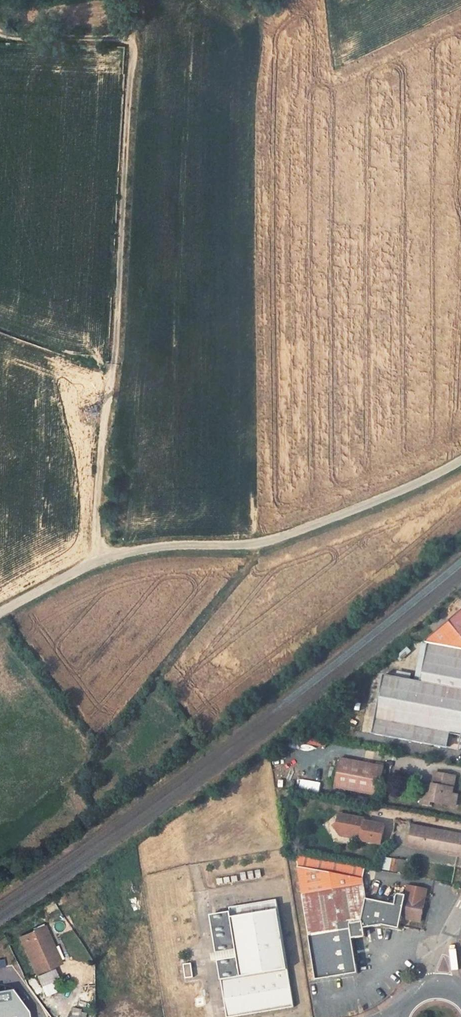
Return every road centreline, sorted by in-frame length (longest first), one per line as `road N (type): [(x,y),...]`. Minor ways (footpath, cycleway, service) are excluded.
road 1 (track): [(95,565),(118,351),(138,0)]
road 2 (unclassified): [(0,617),(103,561),(181,547),(258,546),(460,463)]

